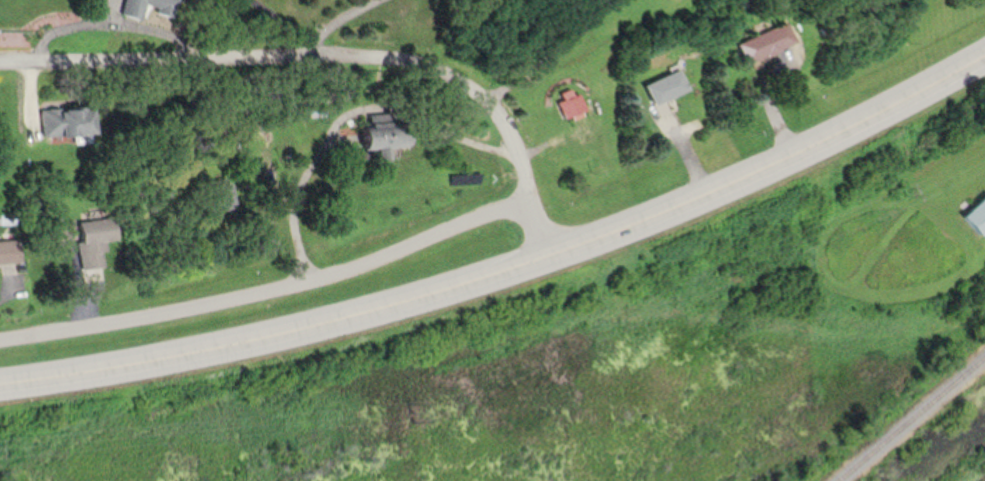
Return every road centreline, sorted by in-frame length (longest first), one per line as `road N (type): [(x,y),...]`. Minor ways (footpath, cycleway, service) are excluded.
road 1 (primary): [(984,54),(896,110),(558,252),(215,347),(0,378)]
road 2 (residential): [(558,252),(538,223),(506,105),(456,69),(386,51),(0,56)]
road 3 (residential): [(530,195),(376,259),(290,284),(0,337)]

